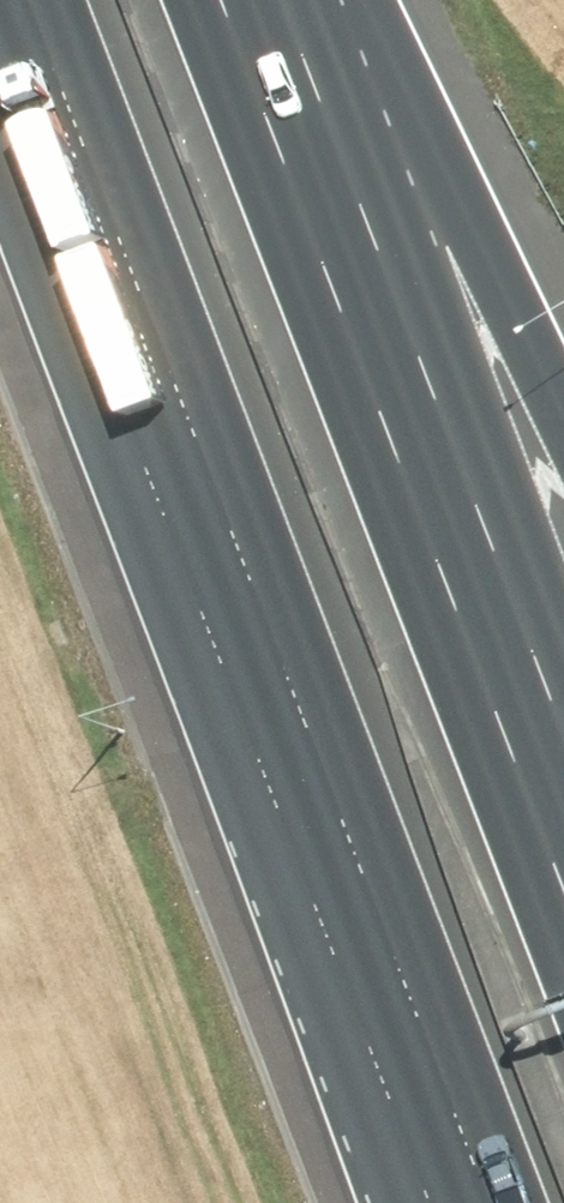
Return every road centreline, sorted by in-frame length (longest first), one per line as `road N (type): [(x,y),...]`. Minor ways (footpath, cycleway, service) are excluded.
road 1 (motorway): [(486,1202),(26,0)]
road 2 (motorway): [(221,0),(563,889)]
road 3 (motorway): [(340,0),(478,232),(563,411)]

